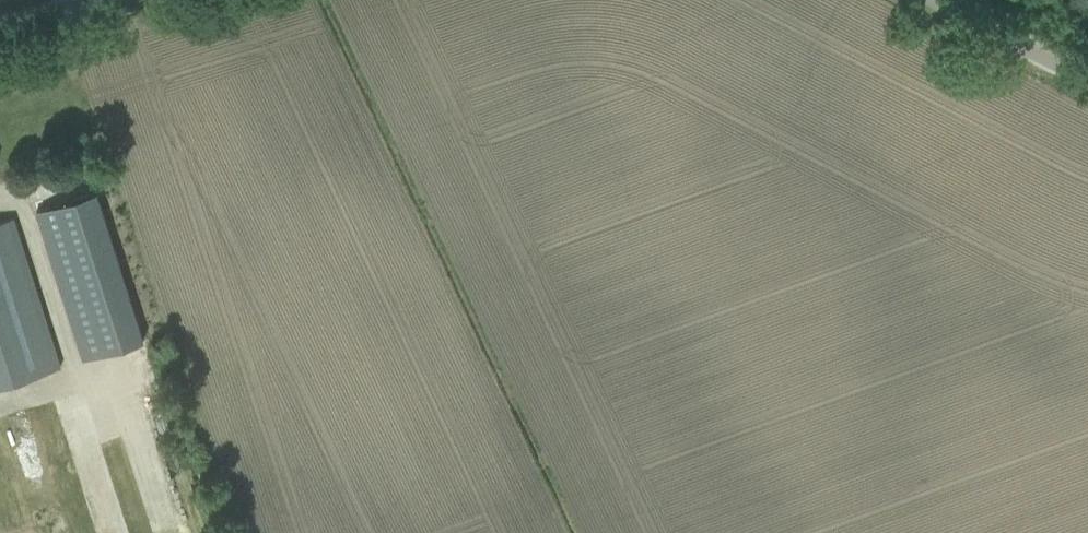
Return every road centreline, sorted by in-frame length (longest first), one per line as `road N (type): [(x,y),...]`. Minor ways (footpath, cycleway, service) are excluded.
road 1 (unclassified): [(933,0),(1087,80)]

